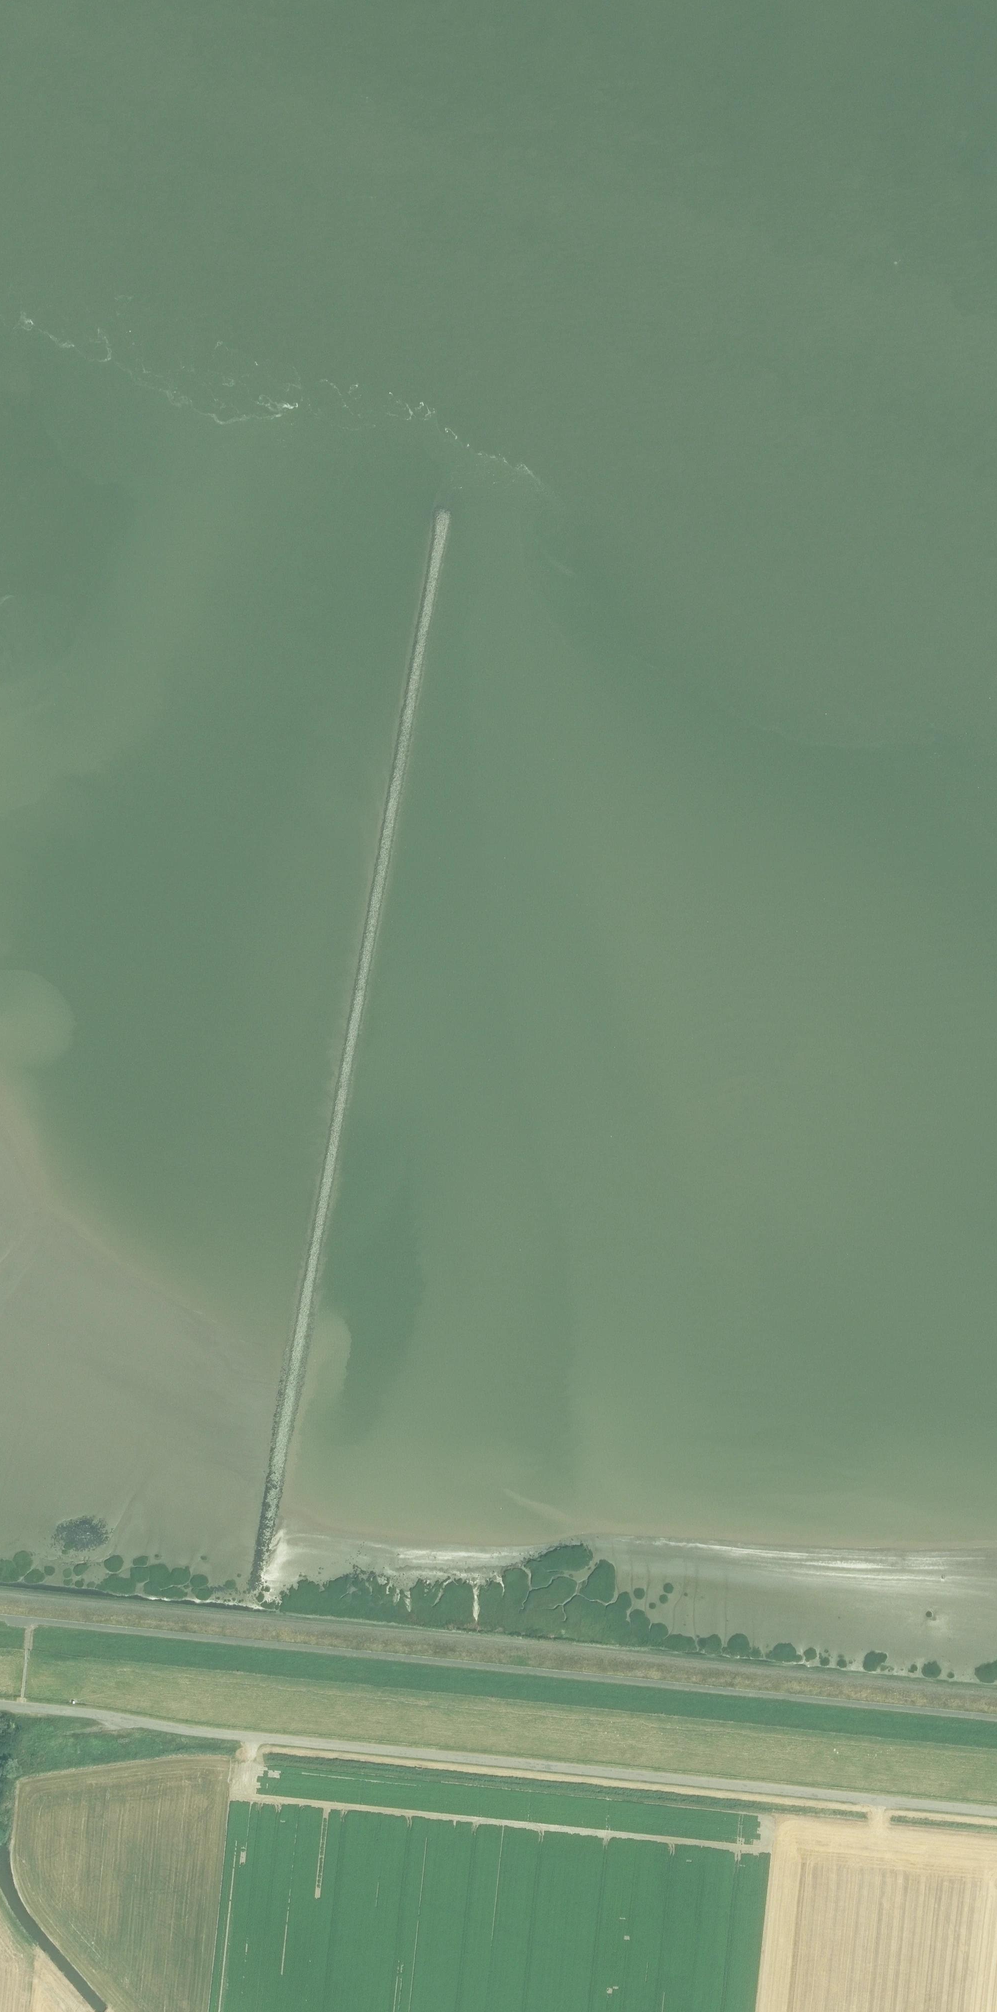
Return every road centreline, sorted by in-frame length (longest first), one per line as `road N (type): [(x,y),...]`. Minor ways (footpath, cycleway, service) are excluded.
road 1 (unclassified): [(996,1813),(0,1704)]

